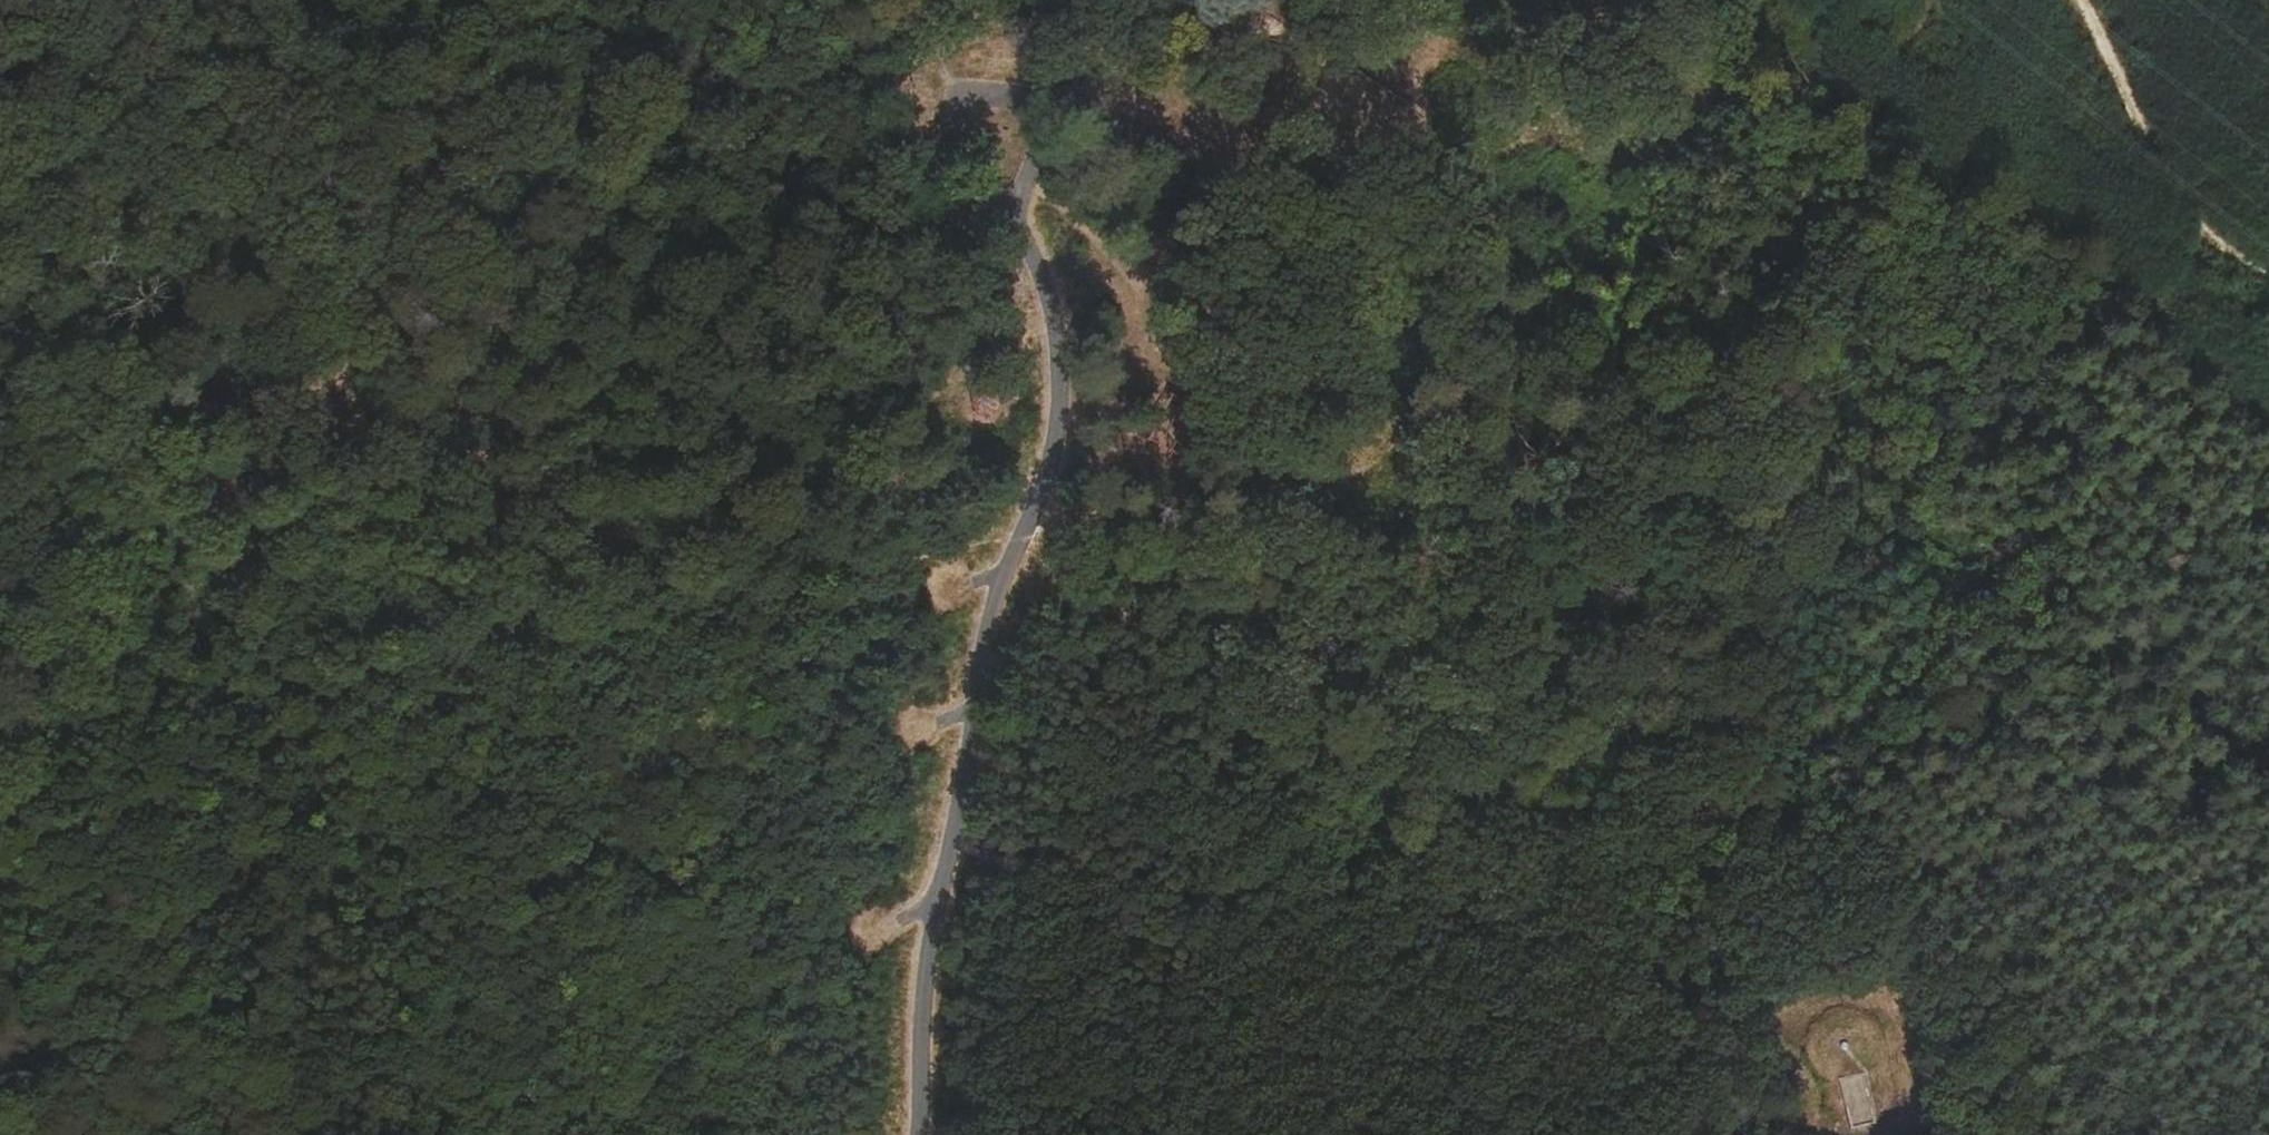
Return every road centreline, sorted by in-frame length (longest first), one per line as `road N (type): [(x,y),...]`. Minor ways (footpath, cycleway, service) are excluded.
road 1 (unclassified): [(1298,181),(978,88),(1067,382),(973,687),(921,1134)]
road 2 (track): [(2268,268),(2203,223),(2071,0)]

